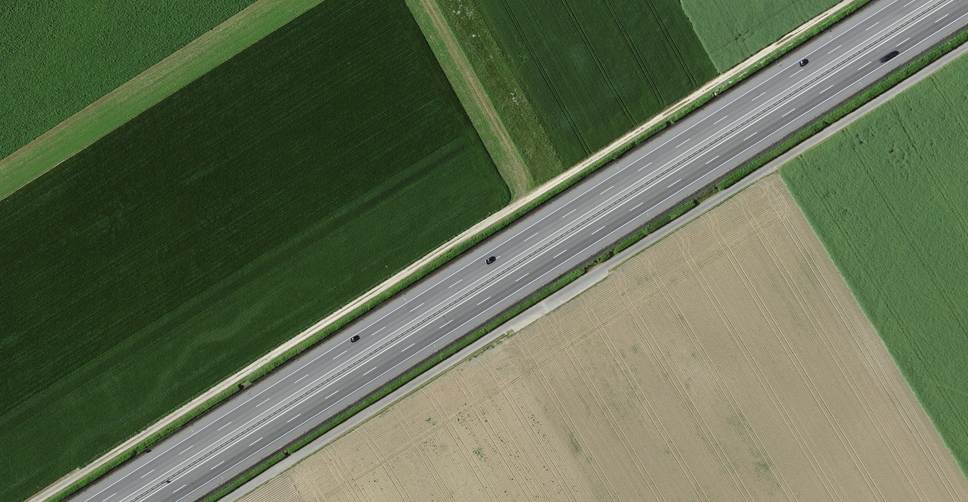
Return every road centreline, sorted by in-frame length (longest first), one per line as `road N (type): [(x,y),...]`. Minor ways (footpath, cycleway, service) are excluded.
road 1 (track): [(849,0),(34,501)]
road 2 (motorway): [(915,0),(102,501)]
road 3 (motorway): [(158,501),(967,2)]
road 4 (track): [(967,46),(225,501)]

